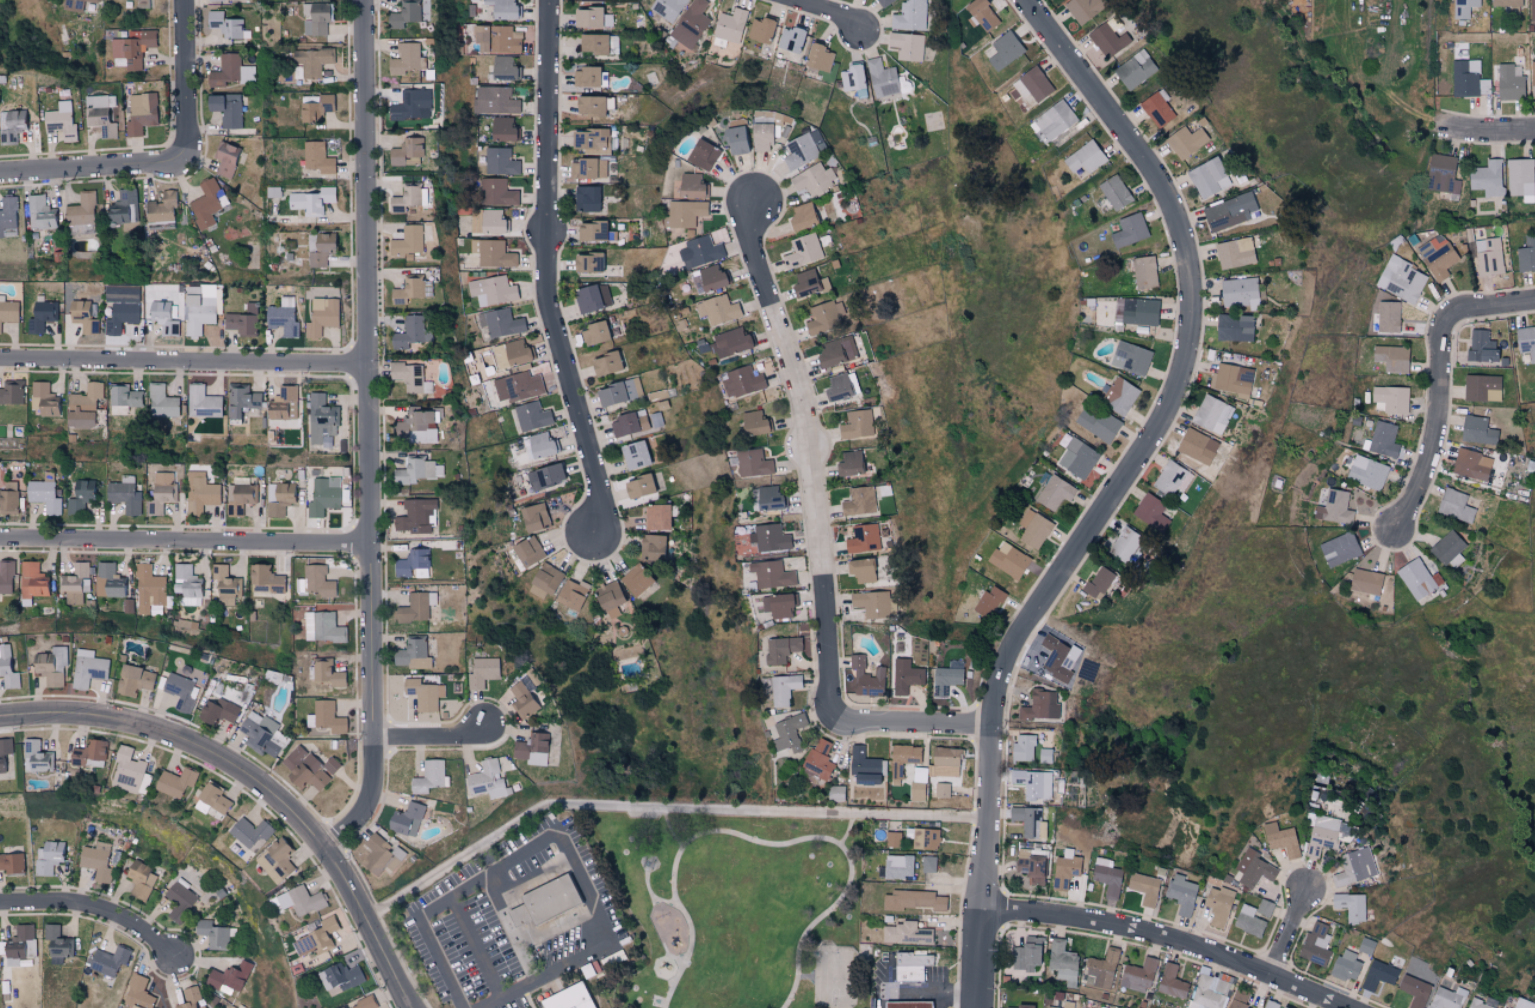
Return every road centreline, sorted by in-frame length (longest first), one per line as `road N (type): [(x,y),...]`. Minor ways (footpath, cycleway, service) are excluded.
road 1 (residential): [(982,1007),(995,711),(1011,659),(1163,420),(1196,332),(1196,277),(1171,205),(1022,0)]
road 2 (residential): [(330,855),(375,791),(366,0)]
road 3 (residential): [(595,539),(604,490),(546,289),(550,0)]
road 4 (residential): [(411,1007),(330,855),(244,774),(125,723),(0,719)]
road 5 (residential): [(837,714),(819,482),(746,229),(758,199)]
road 6 (residential): [(0,542),(373,547)]
road 7 (residential): [(0,362),(371,367)]
road 8 (residential): [(987,913),(1096,924),(1198,950),(1340,1007)]
road 9 (residential): [(1395,529),(1427,471),(1442,406),(1437,344),(1444,326),(1471,311),(1534,303)]
road 10 (residential): [(0,906),(103,912),(181,958)]
road 11 (residential): [(0,177),(167,165),(186,154)]
road 12 (residential): [(837,714),(856,723),(995,726)]
road 13 (residential): [(186,154),(183,0)]

